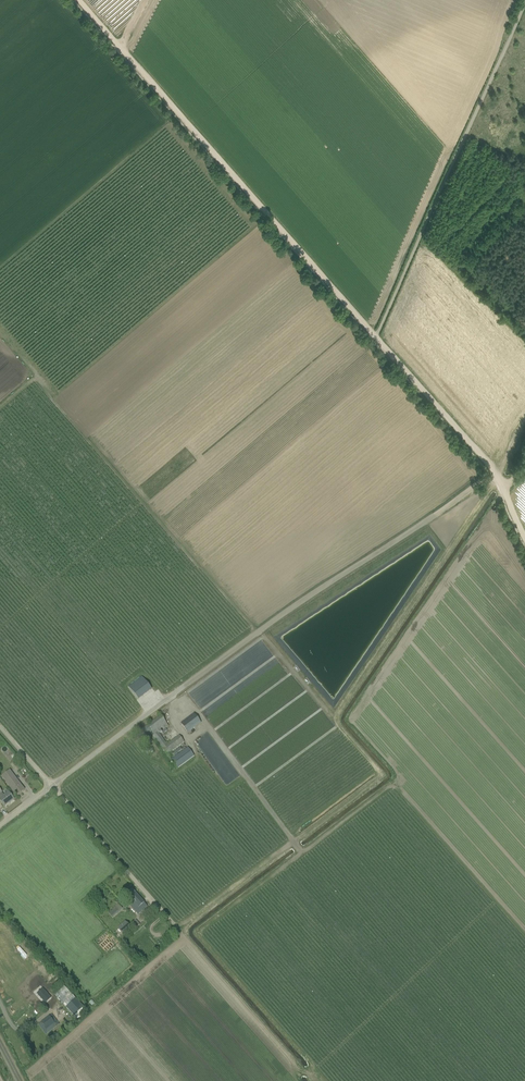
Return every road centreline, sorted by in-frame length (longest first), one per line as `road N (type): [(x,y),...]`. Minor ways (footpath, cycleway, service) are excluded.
road 1 (track): [(497,476),(80,0)]
road 2 (unclassified): [(54,785),(281,616),(497,476)]
road 3 (track): [(300,1071),(54,785)]
road 4 (track): [(524,9),(379,338)]

